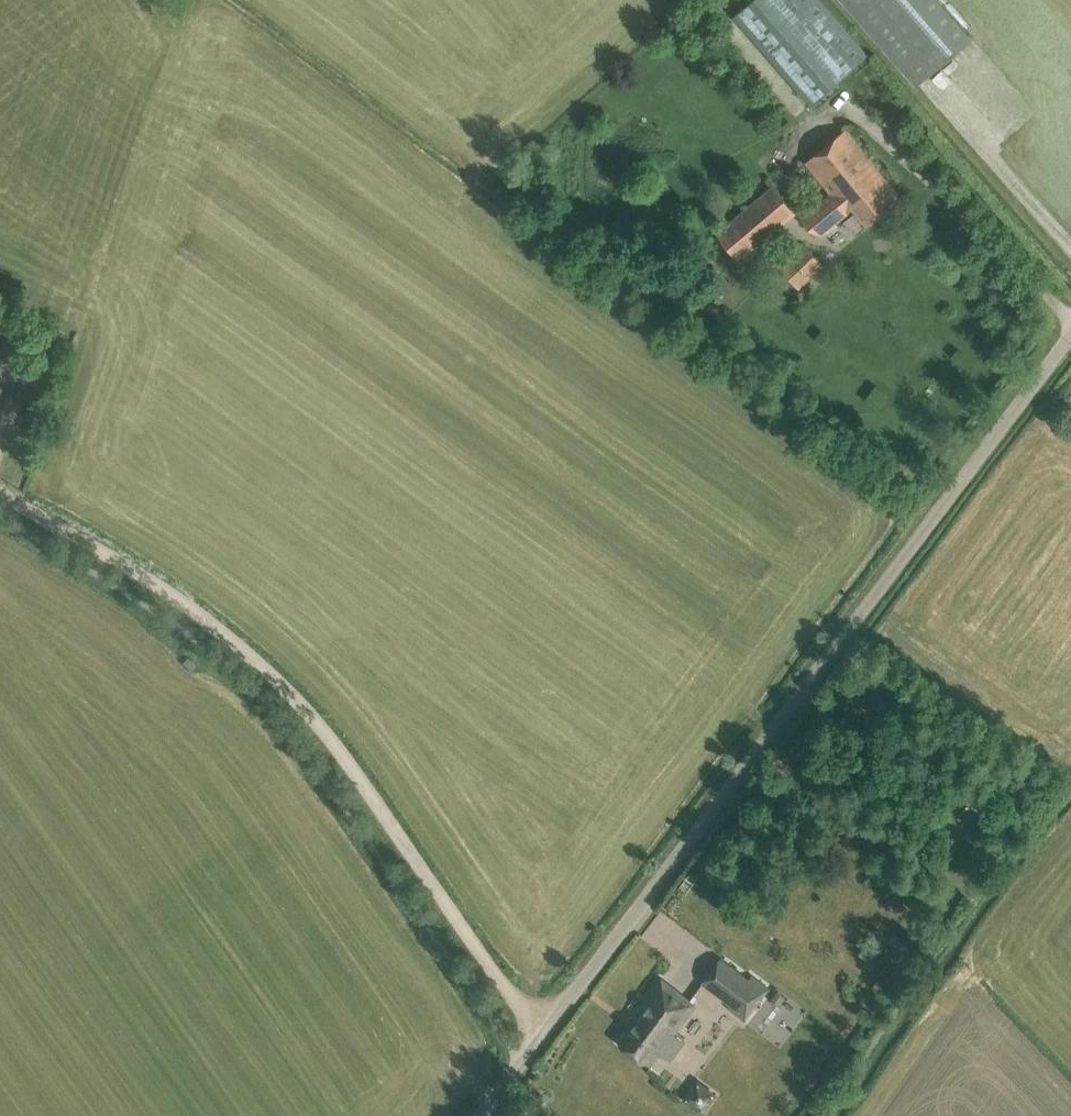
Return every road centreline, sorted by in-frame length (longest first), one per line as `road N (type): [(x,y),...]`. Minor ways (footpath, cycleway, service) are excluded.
road 1 (unclassified): [(487,1115),(528,1049),(1070,338)]
road 2 (track): [(528,1049),(295,721),(230,659),(0,504)]

